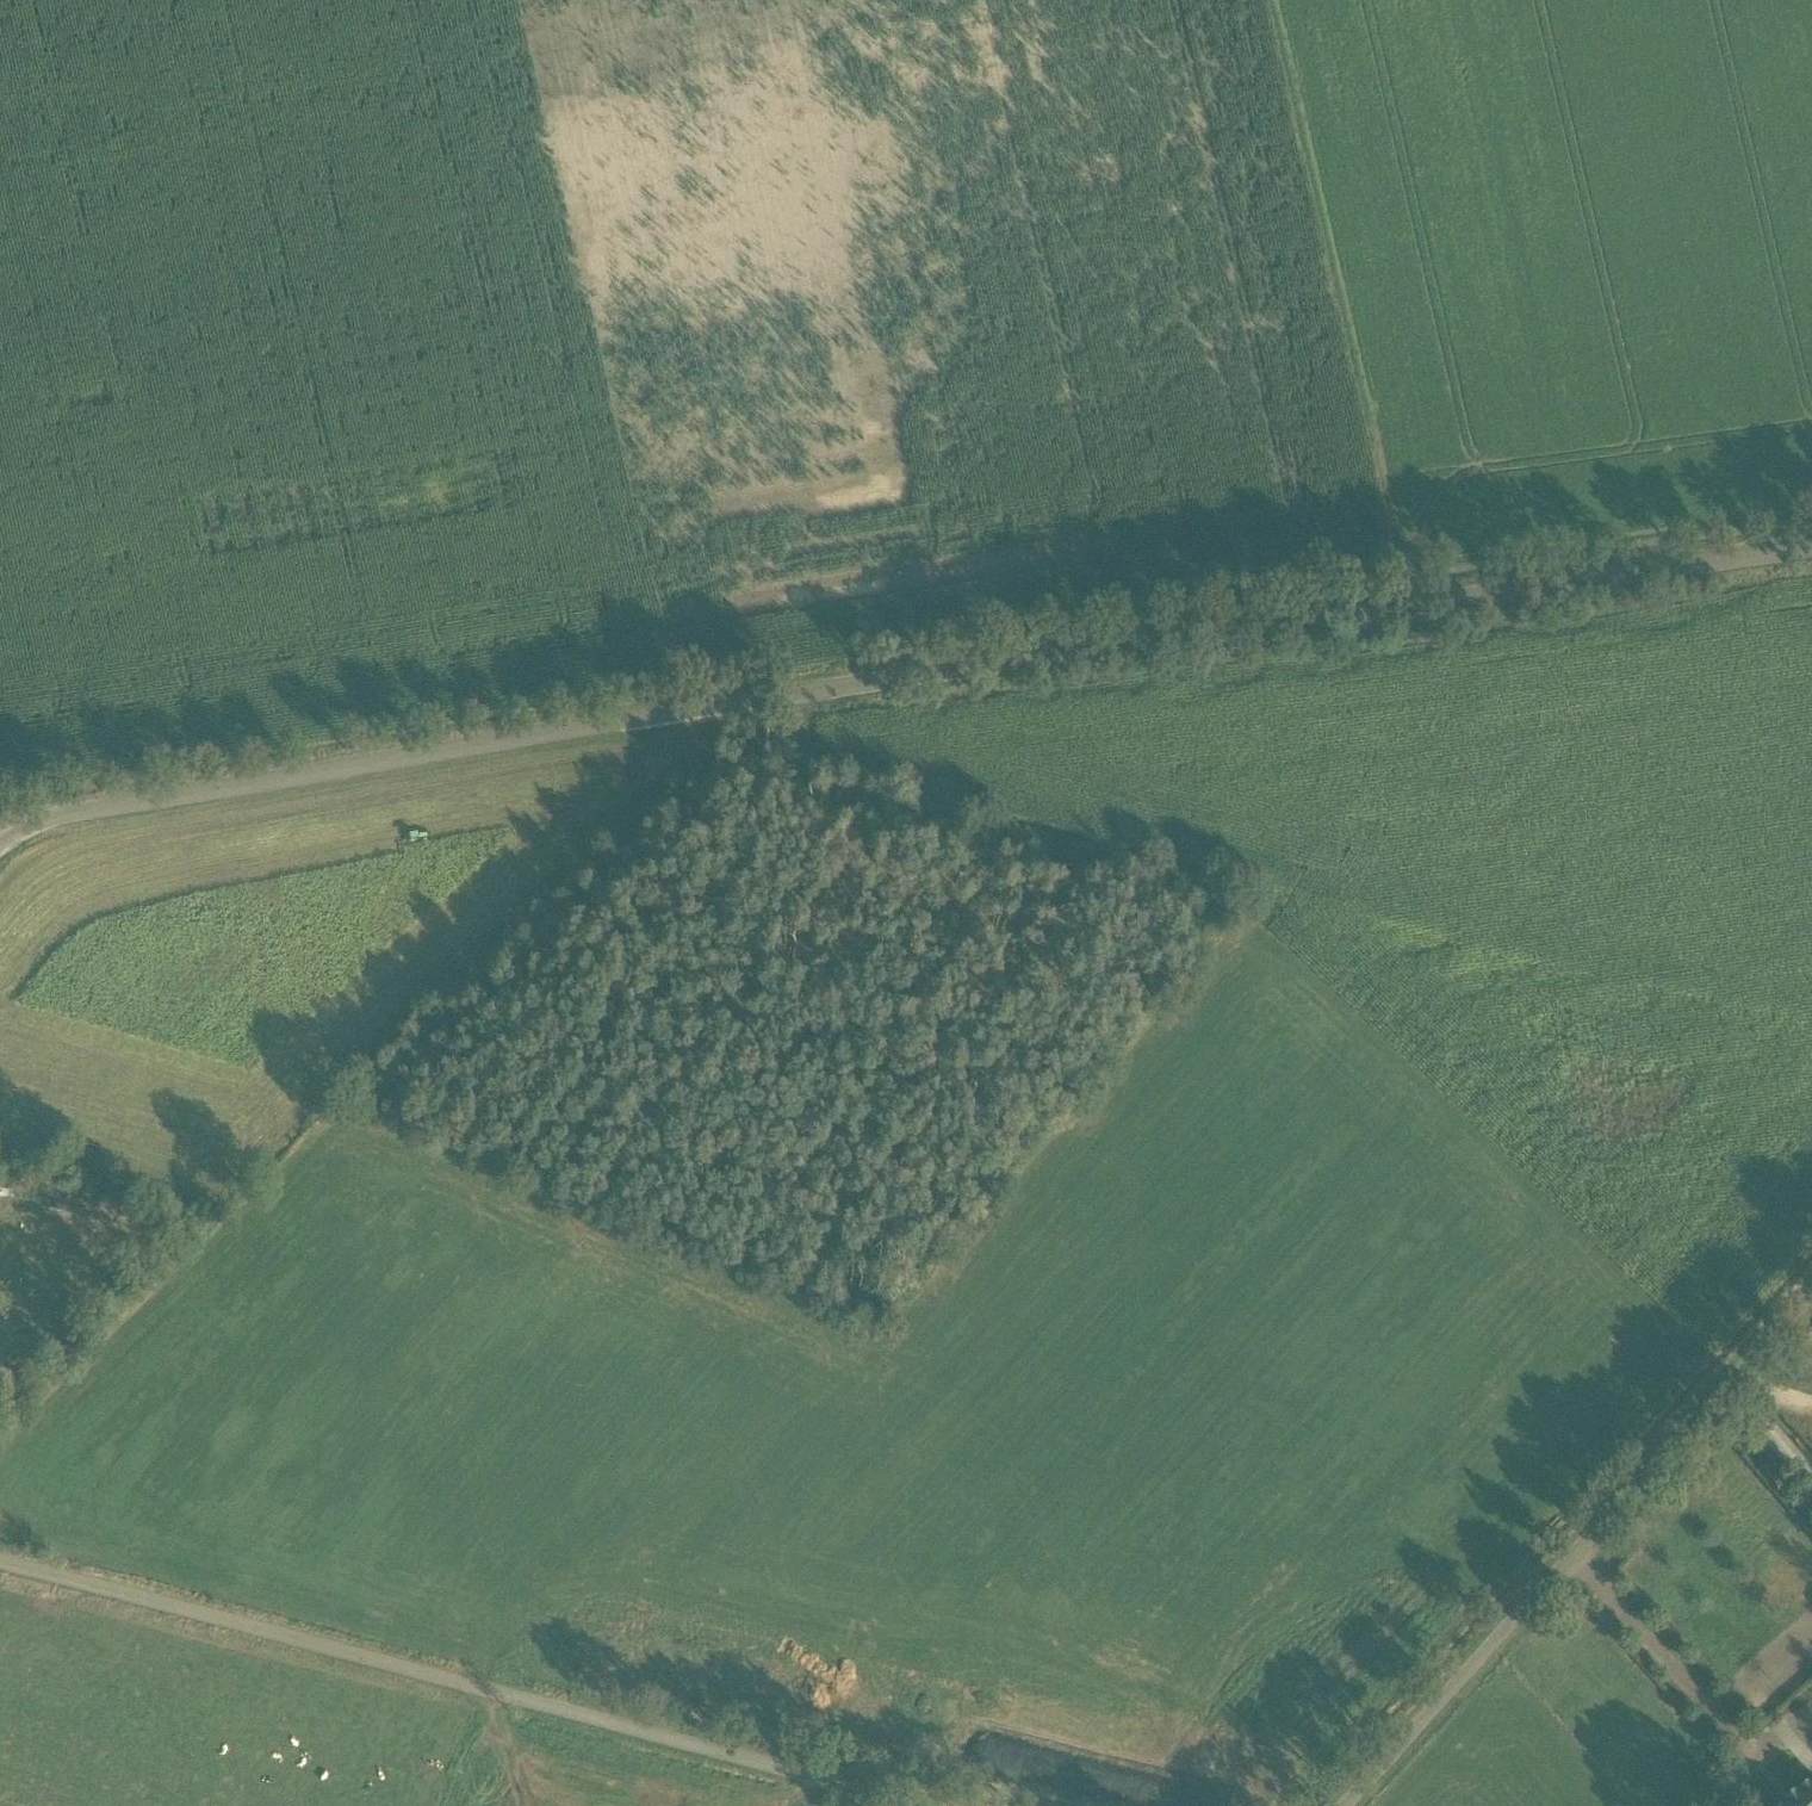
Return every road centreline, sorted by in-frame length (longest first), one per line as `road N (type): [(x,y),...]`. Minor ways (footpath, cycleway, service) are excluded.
road 1 (unclassified): [(0,845),(62,818),(505,745),(1811,561)]
road 2 (unclassified): [(905,1805),(0,1575)]
road 3 (unclassified): [(1368,1805),(1811,1318)]

